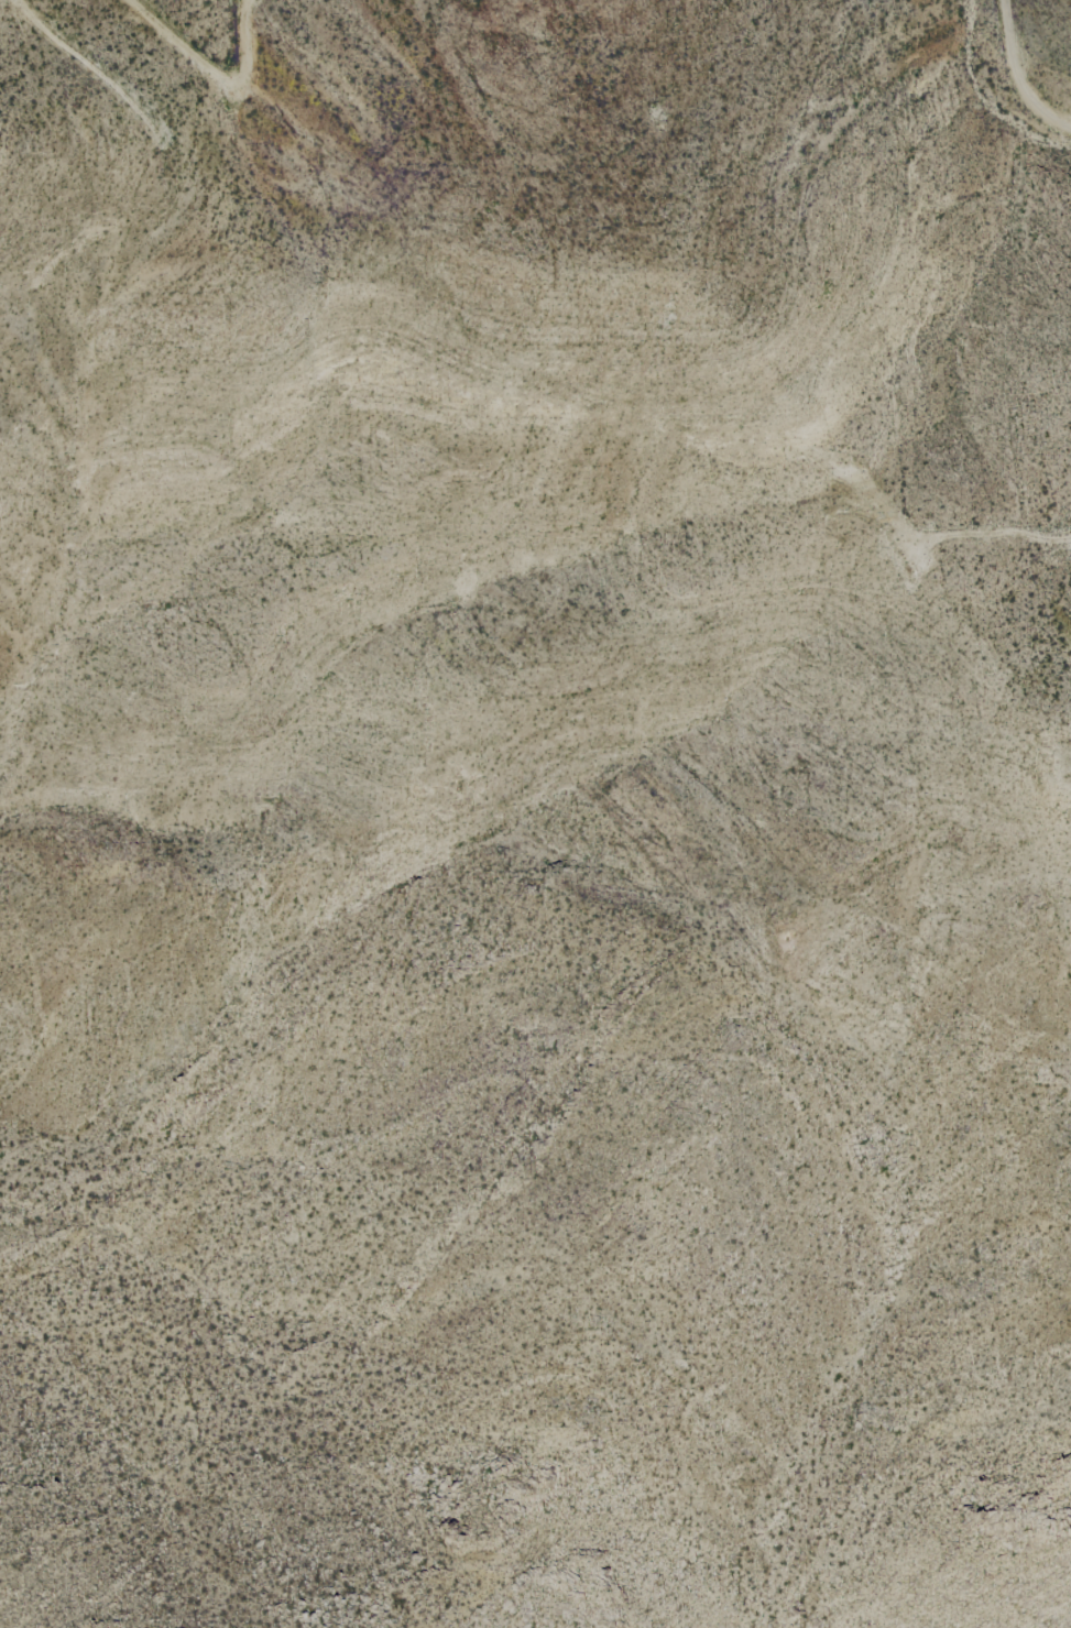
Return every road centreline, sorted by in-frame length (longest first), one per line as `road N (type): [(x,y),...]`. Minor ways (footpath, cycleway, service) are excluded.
road 1 (track): [(1070,132),(1047,122),(1028,100),(1007,50),(999,0)]

